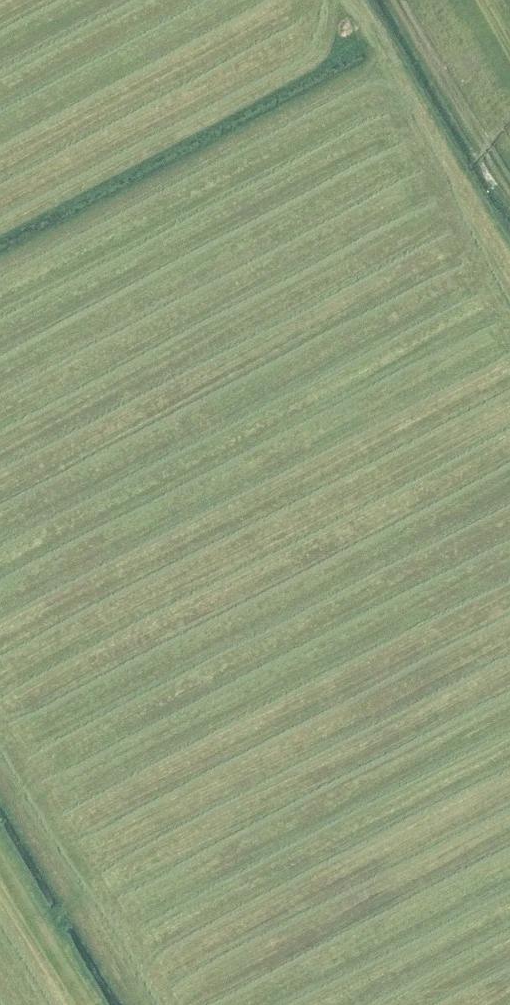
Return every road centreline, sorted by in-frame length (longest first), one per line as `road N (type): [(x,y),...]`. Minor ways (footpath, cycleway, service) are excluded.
road 1 (track): [(89,1004),(0,853)]

